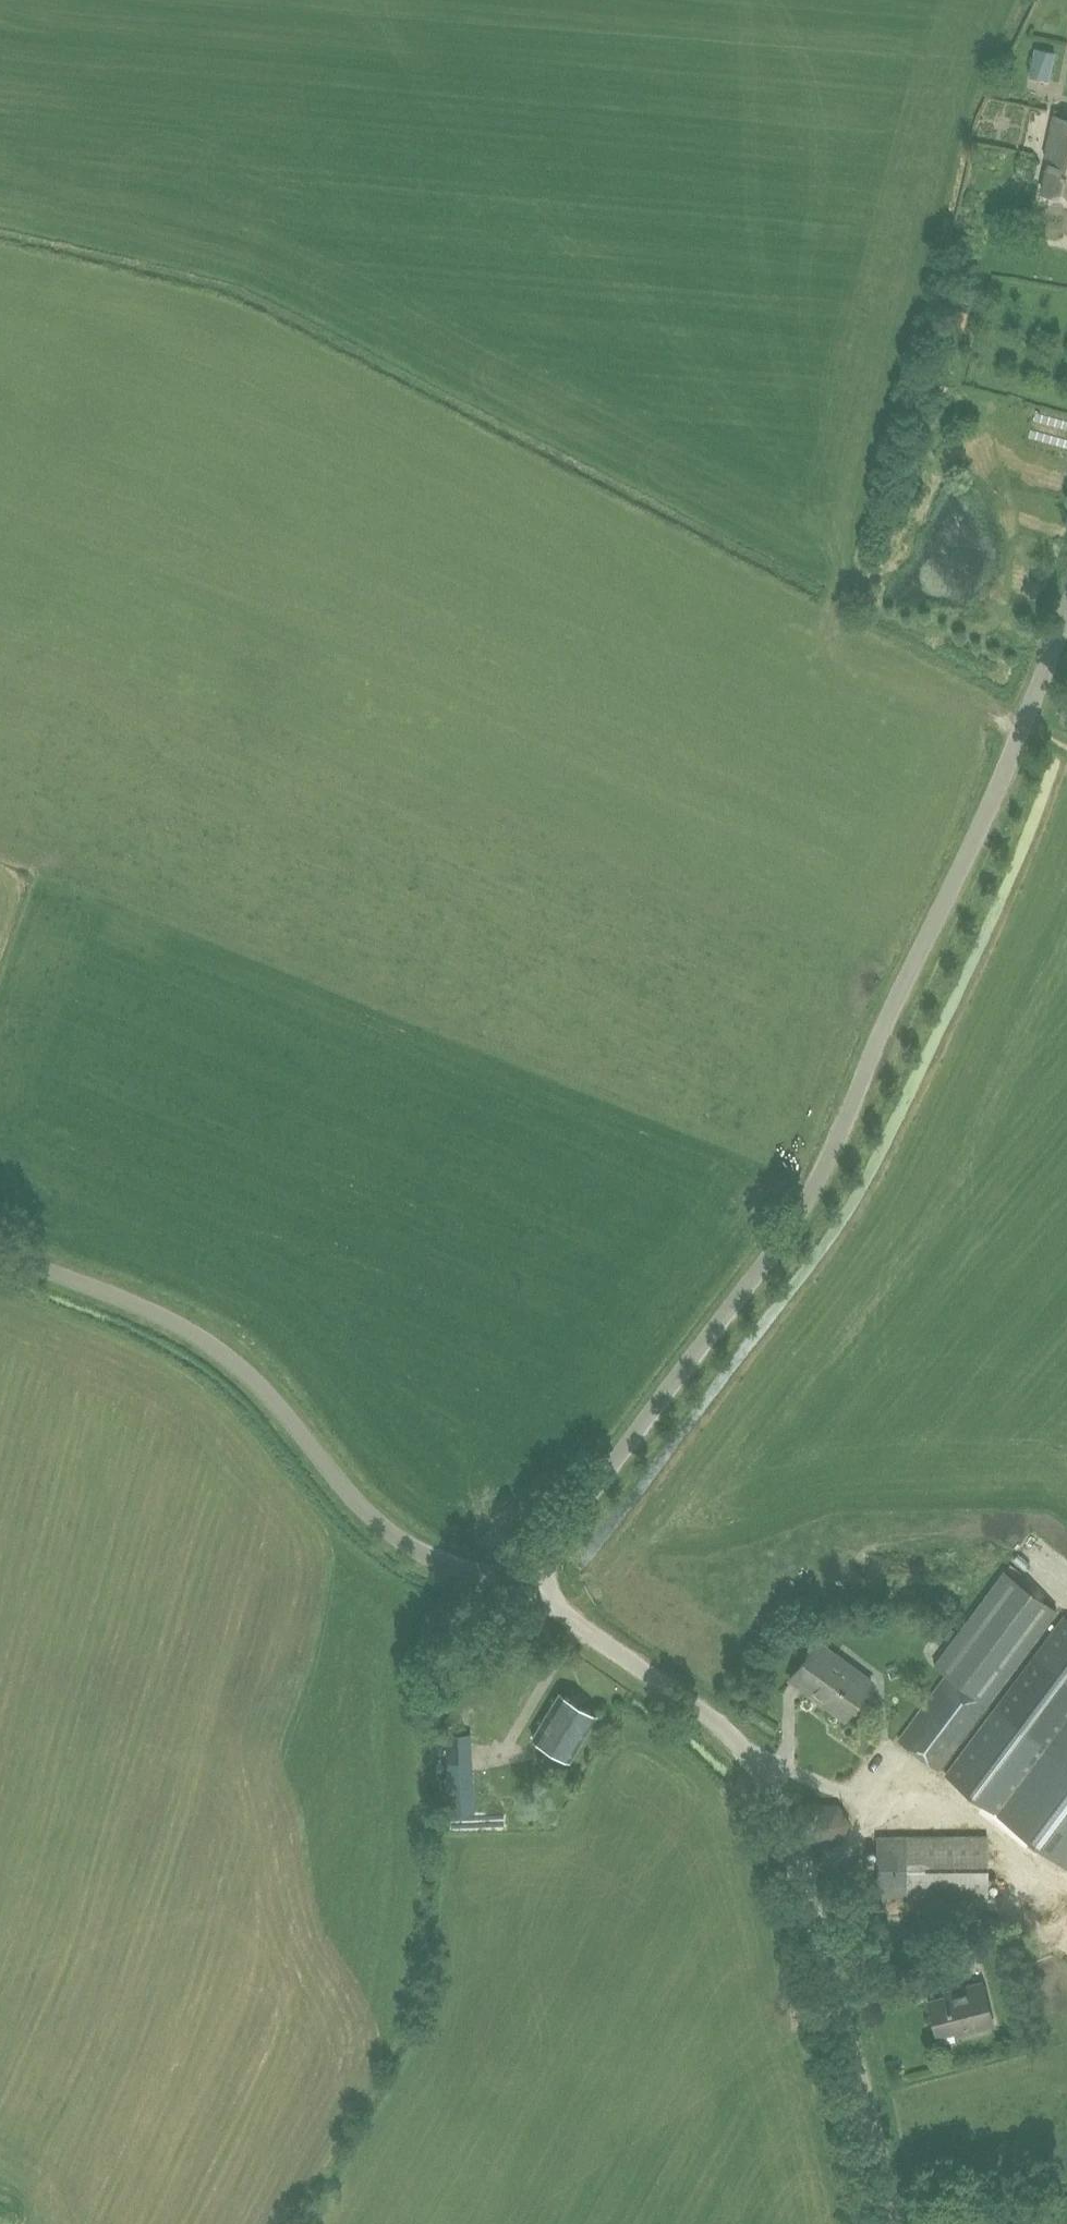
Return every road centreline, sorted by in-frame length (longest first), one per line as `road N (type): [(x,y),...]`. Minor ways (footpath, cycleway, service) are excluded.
road 1 (unclassified): [(530,1568),(814,1191),(991,803),(1066,614)]
road 2 (unclassified): [(884,2223),(795,1839),(752,1756),(562,1611),(530,1568)]
road 3 (unclassified): [(530,1568),(490,1575),(407,1548),(365,1512),(265,1391),(207,1340),(0,1253)]

